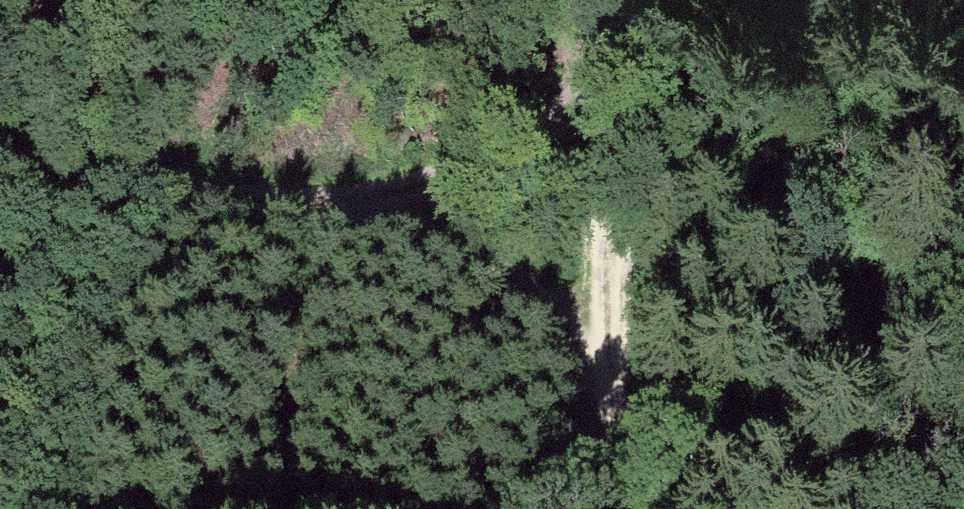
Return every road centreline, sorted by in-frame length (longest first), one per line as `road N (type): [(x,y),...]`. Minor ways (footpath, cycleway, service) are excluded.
road 1 (track): [(605,407),(571,321),(501,260),(353,203),(470,170),(551,121),(622,63)]
road 2 (track): [(626,0),(605,407),(636,508)]
road 3 (track): [(353,203),(229,205),(0,159)]

